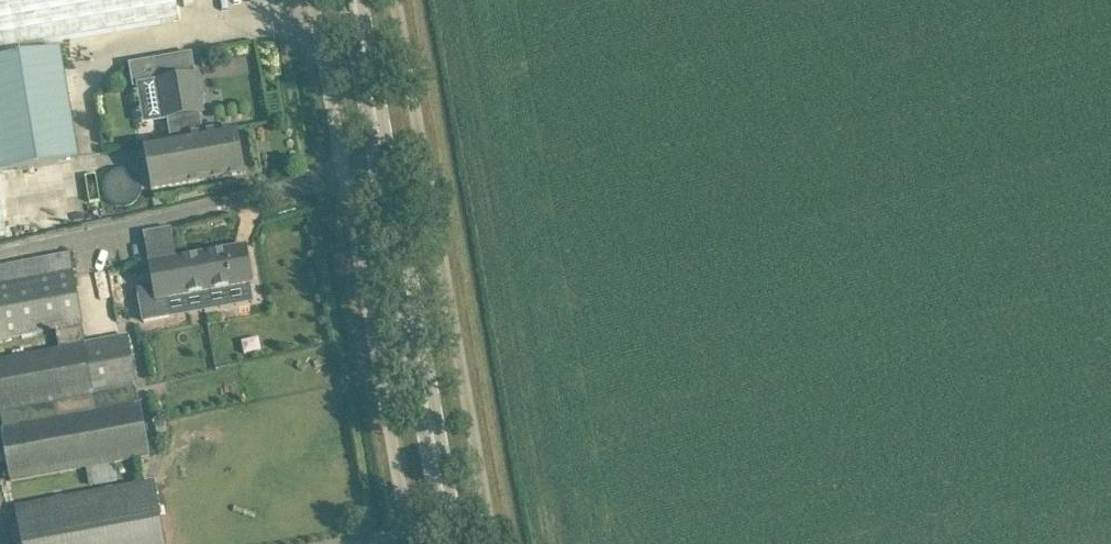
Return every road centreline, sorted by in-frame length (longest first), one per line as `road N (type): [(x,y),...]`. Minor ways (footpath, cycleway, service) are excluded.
road 1 (primary): [(451,543),(352,0)]
road 2 (unclassified): [(409,543),(312,0)]
road 3 (unclassified): [(502,543),(405,0)]

